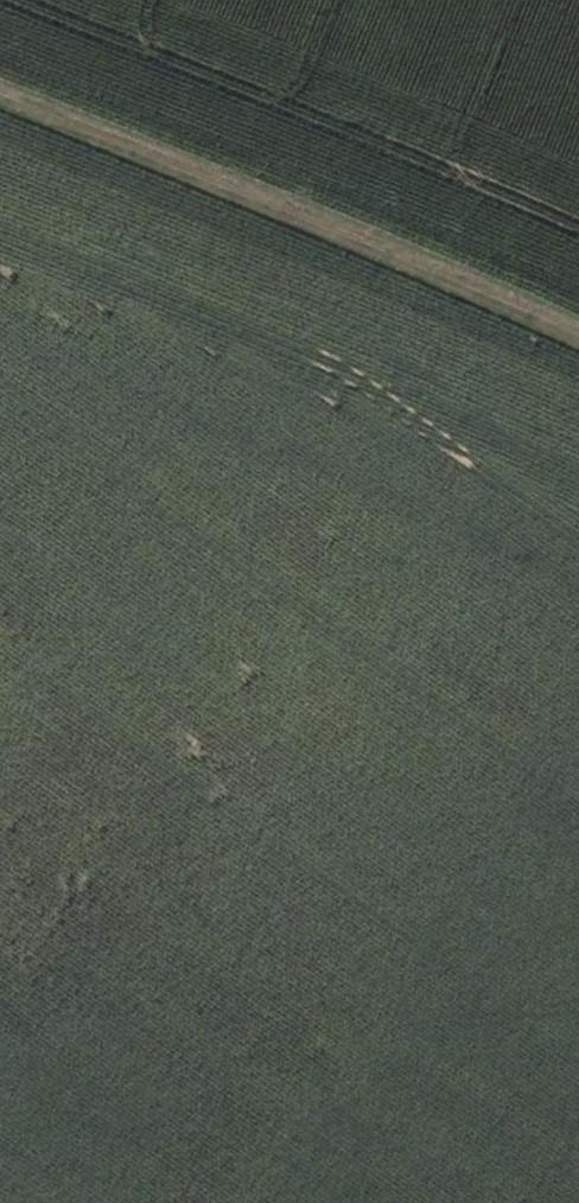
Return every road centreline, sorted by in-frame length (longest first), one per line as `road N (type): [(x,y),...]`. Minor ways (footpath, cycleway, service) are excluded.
road 1 (track): [(0,108),(471,299),(578,351)]

